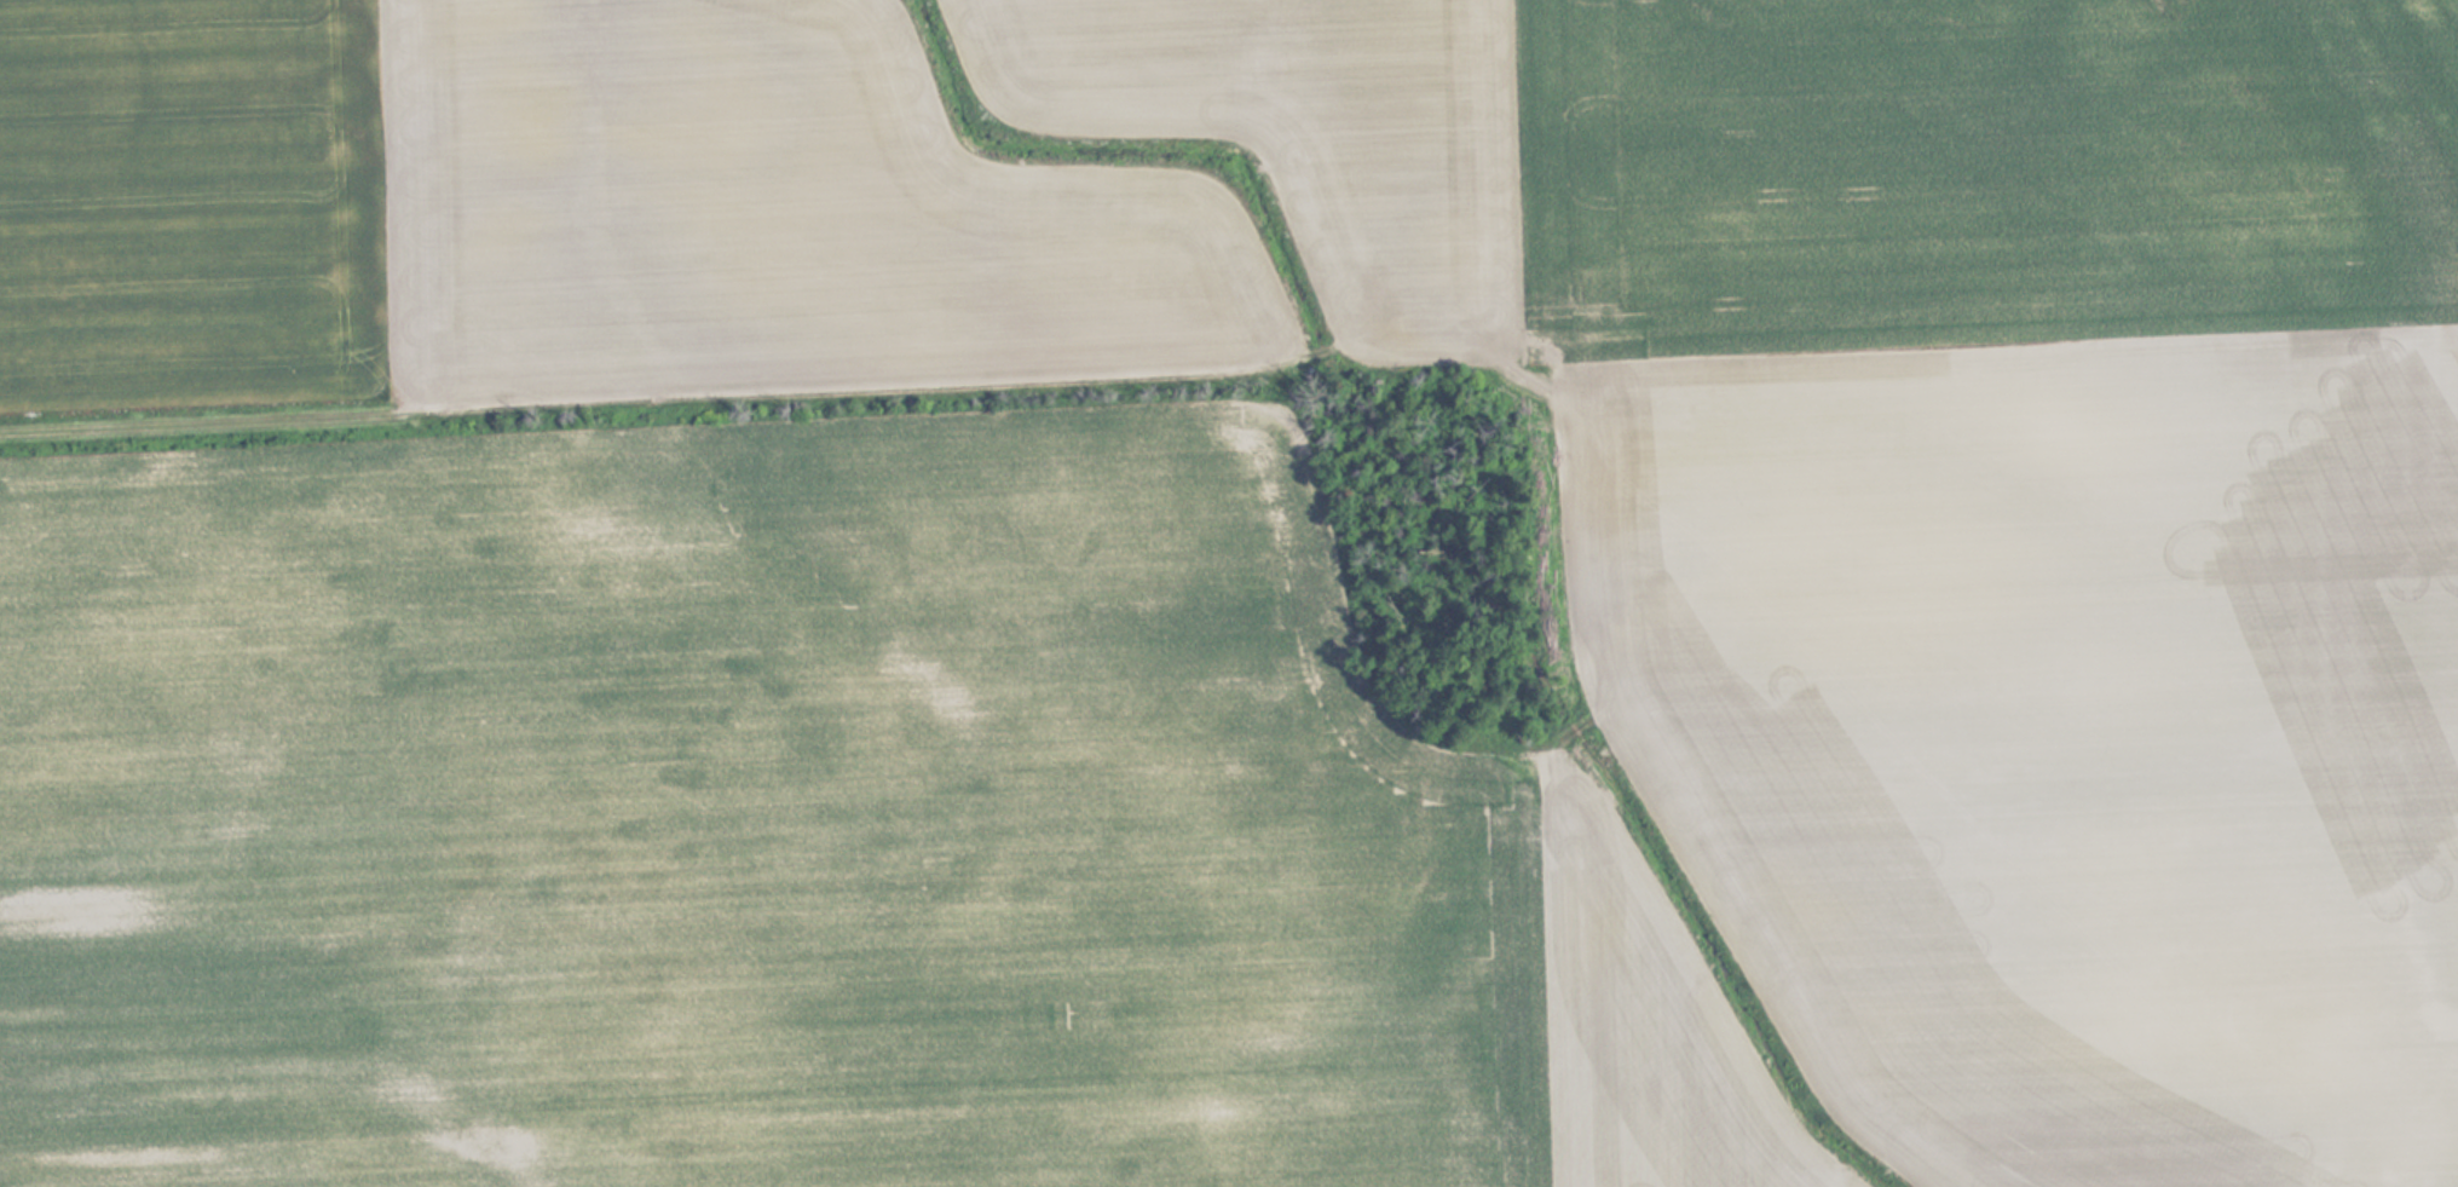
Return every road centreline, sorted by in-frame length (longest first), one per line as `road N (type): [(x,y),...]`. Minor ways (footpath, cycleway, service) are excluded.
road 1 (residential): [(0,423),(1253,359)]

